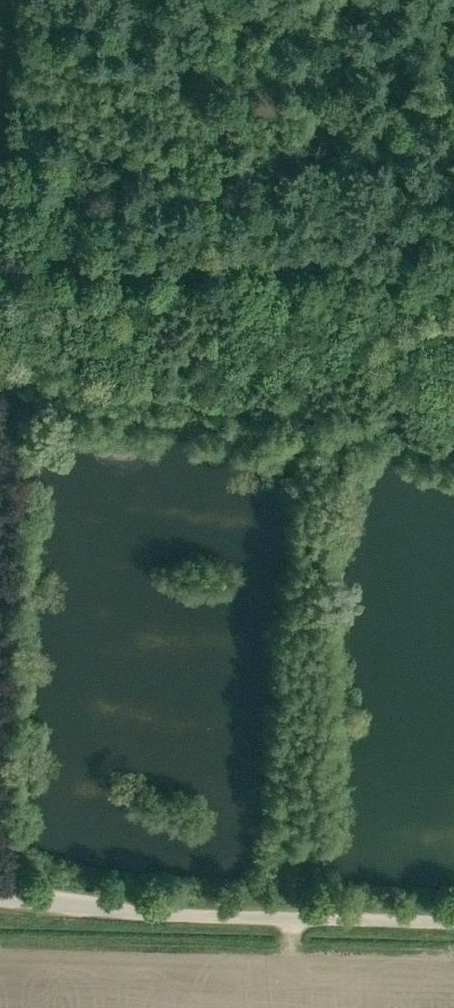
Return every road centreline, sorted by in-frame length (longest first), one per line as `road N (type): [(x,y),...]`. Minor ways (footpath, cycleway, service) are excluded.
road 1 (unclassified): [(453,924),(113,913),(0,899)]
road 2 (track): [(0,264),(453,271)]

